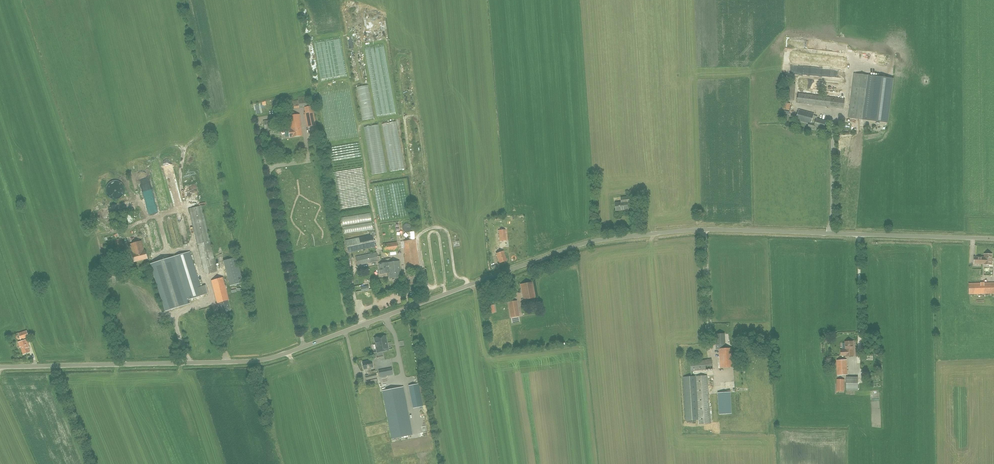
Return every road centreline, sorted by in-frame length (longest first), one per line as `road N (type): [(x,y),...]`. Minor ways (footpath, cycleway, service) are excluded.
road 1 (unclassified): [(0,367),(264,360),(585,244),(704,230)]
road 2 (unclassified): [(993,238),(704,230)]

